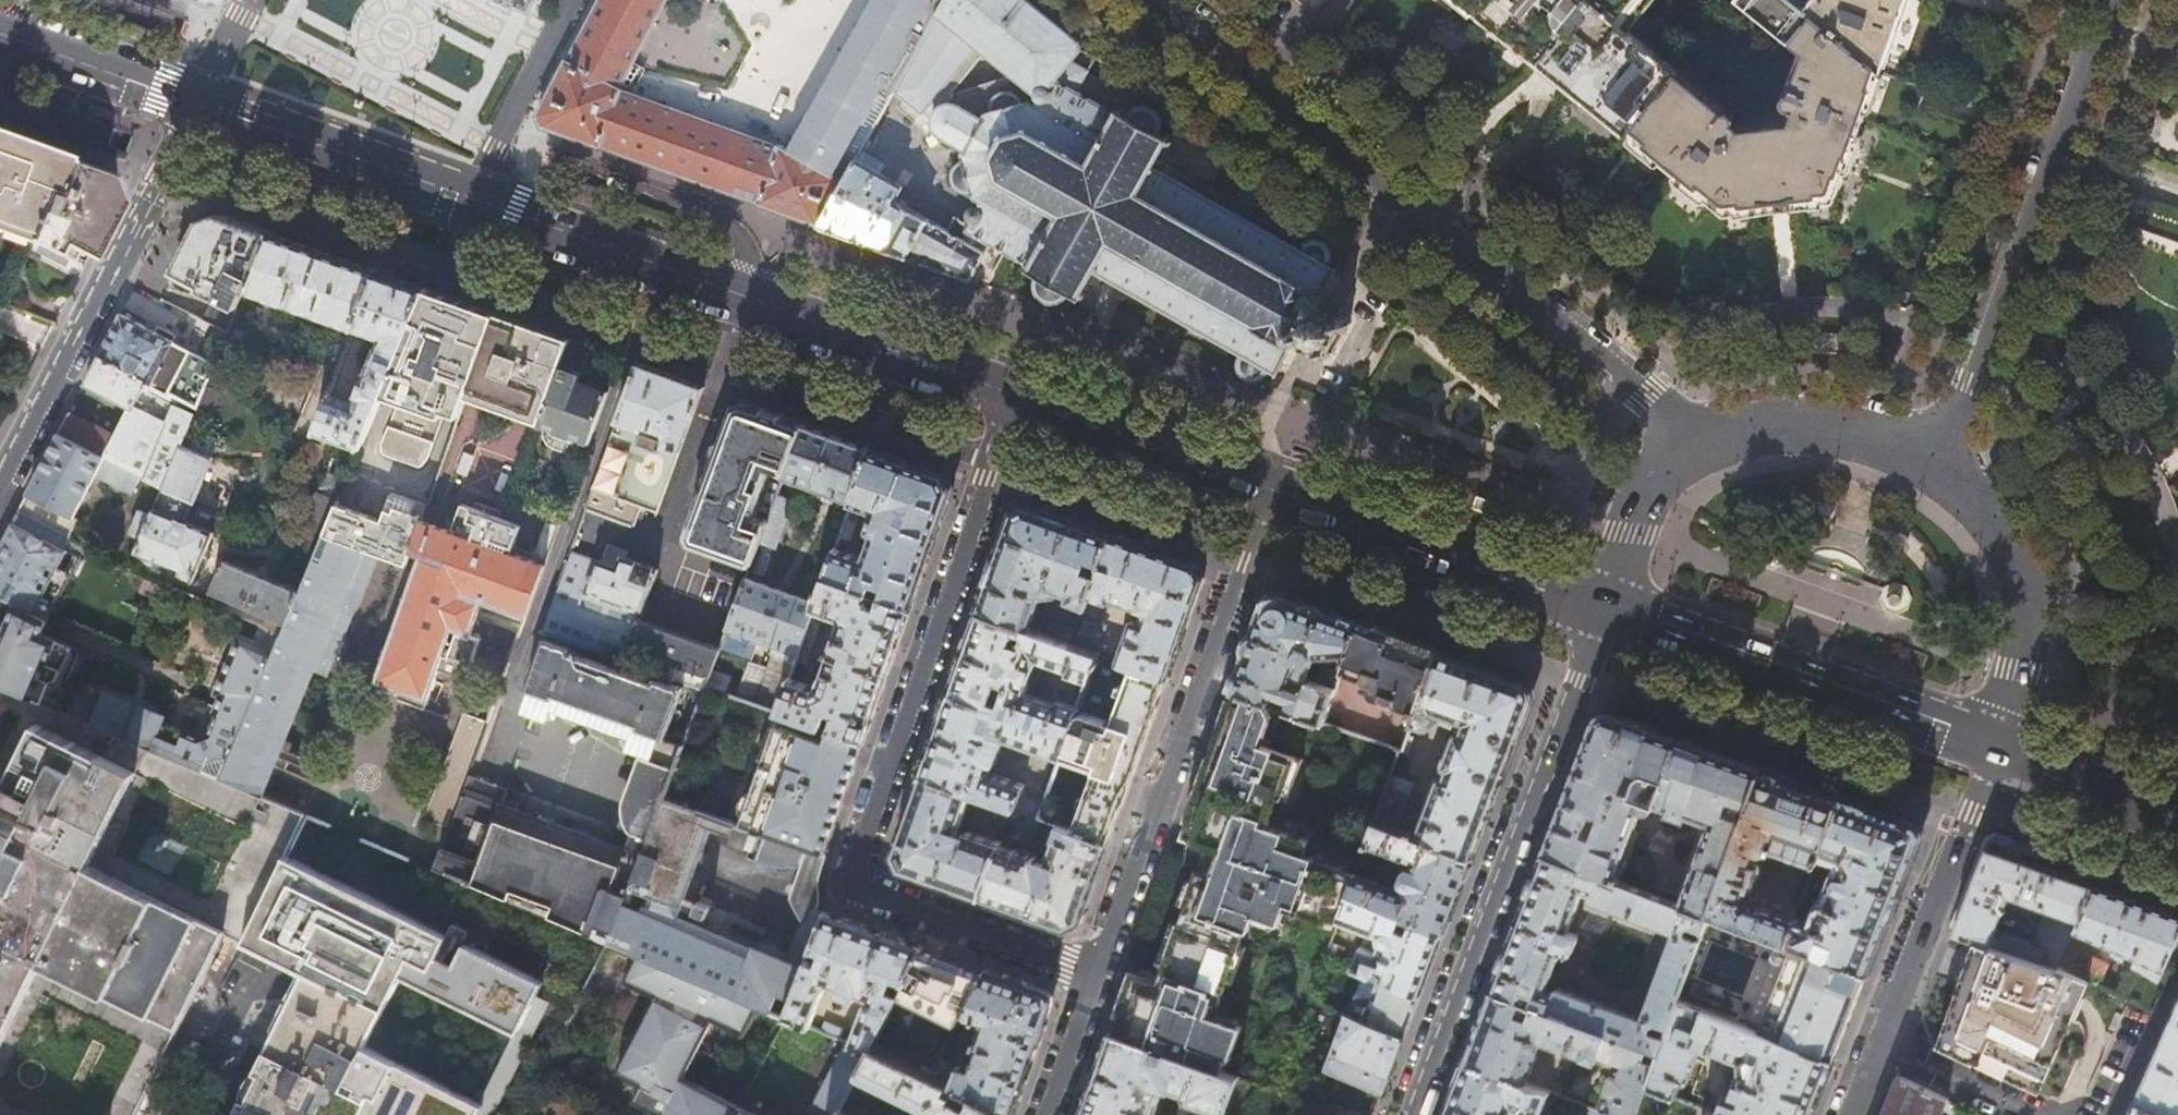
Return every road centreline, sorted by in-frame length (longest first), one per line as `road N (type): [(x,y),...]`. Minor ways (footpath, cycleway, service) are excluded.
road 1 (residential): [(1012,394),(847,880),(1098,977)]
road 2 (unclassified): [(1152,0),(1696,446)]
road 3 (residential): [(472,198),(1012,394)]
road 4 (residential): [(1601,610),(1409,1114)]
road 5 (residential): [(1098,977),(1270,490)]
road 6 (residential): [(2094,32),(1938,466)]
road 7 (residential): [(205,105),(0,497)]
road 8 (unclassified): [(1601,610),(1994,746)]
road 9 (residential): [(1270,490),(1601,610)]
road 10 (residential): [(1875,1044),(1994,746)]
road 11 (unclassified): [(1994,746),(2027,594),(1989,517),(1938,466)]
road 12 (residential): [(205,105),(472,198)]
road 13 (residential): [(1012,394),(1270,490)]
road 14 (unclassified): [(1938,466),(1872,440),(1807,429),(1696,446)]
road 15 (residential): [(472,198),(573,0)]
road 16 (residential): [(0,33),(205,105)]
road 17 (residential): [(1994,746),(2177,811)]
road 18 (unclassified): [(1696,446),(1643,504),(1601,610)]
road 19 (residential): [(2035,1114),(1875,1044)]
road 20 (residential): [(182,1114),(256,956)]
road 21 (residential): [(2177,973),(2116,1114)]
road 22 (residential): [(1049,1114),(1098,977)]

